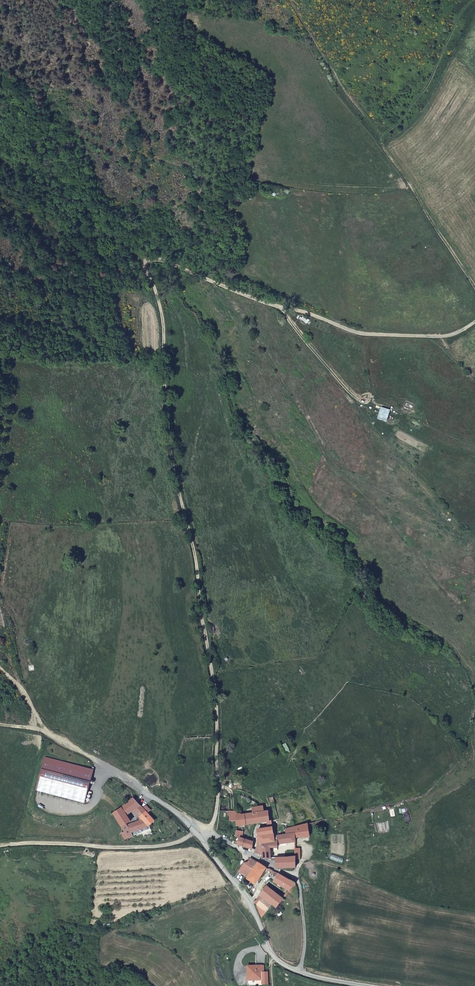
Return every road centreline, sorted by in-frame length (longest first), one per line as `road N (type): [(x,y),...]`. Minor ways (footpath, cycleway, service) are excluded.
road 1 (track): [(208,832),(218,780),(212,673),(171,455),(161,316),(145,265),(179,267),(357,332),(449,335),(474,321)]
road 2 (track): [(474,292),(382,142),(428,85),(472,0)]
road 3 (unclassified): [(371,985),(299,971),(275,958),(244,893),(172,808)]
road 4 (track): [(0,846),(150,847),(195,833)]
road 5 (unclassified): [(172,808),(44,732)]
road 6 (track): [(276,304),(367,405)]
road 7 (unclassified): [(290,875),(172,808)]
road 8 (track): [(0,667),(44,732),(0,723)]
road 9 (track): [(307,856),(365,875),(370,846),(396,830)]

